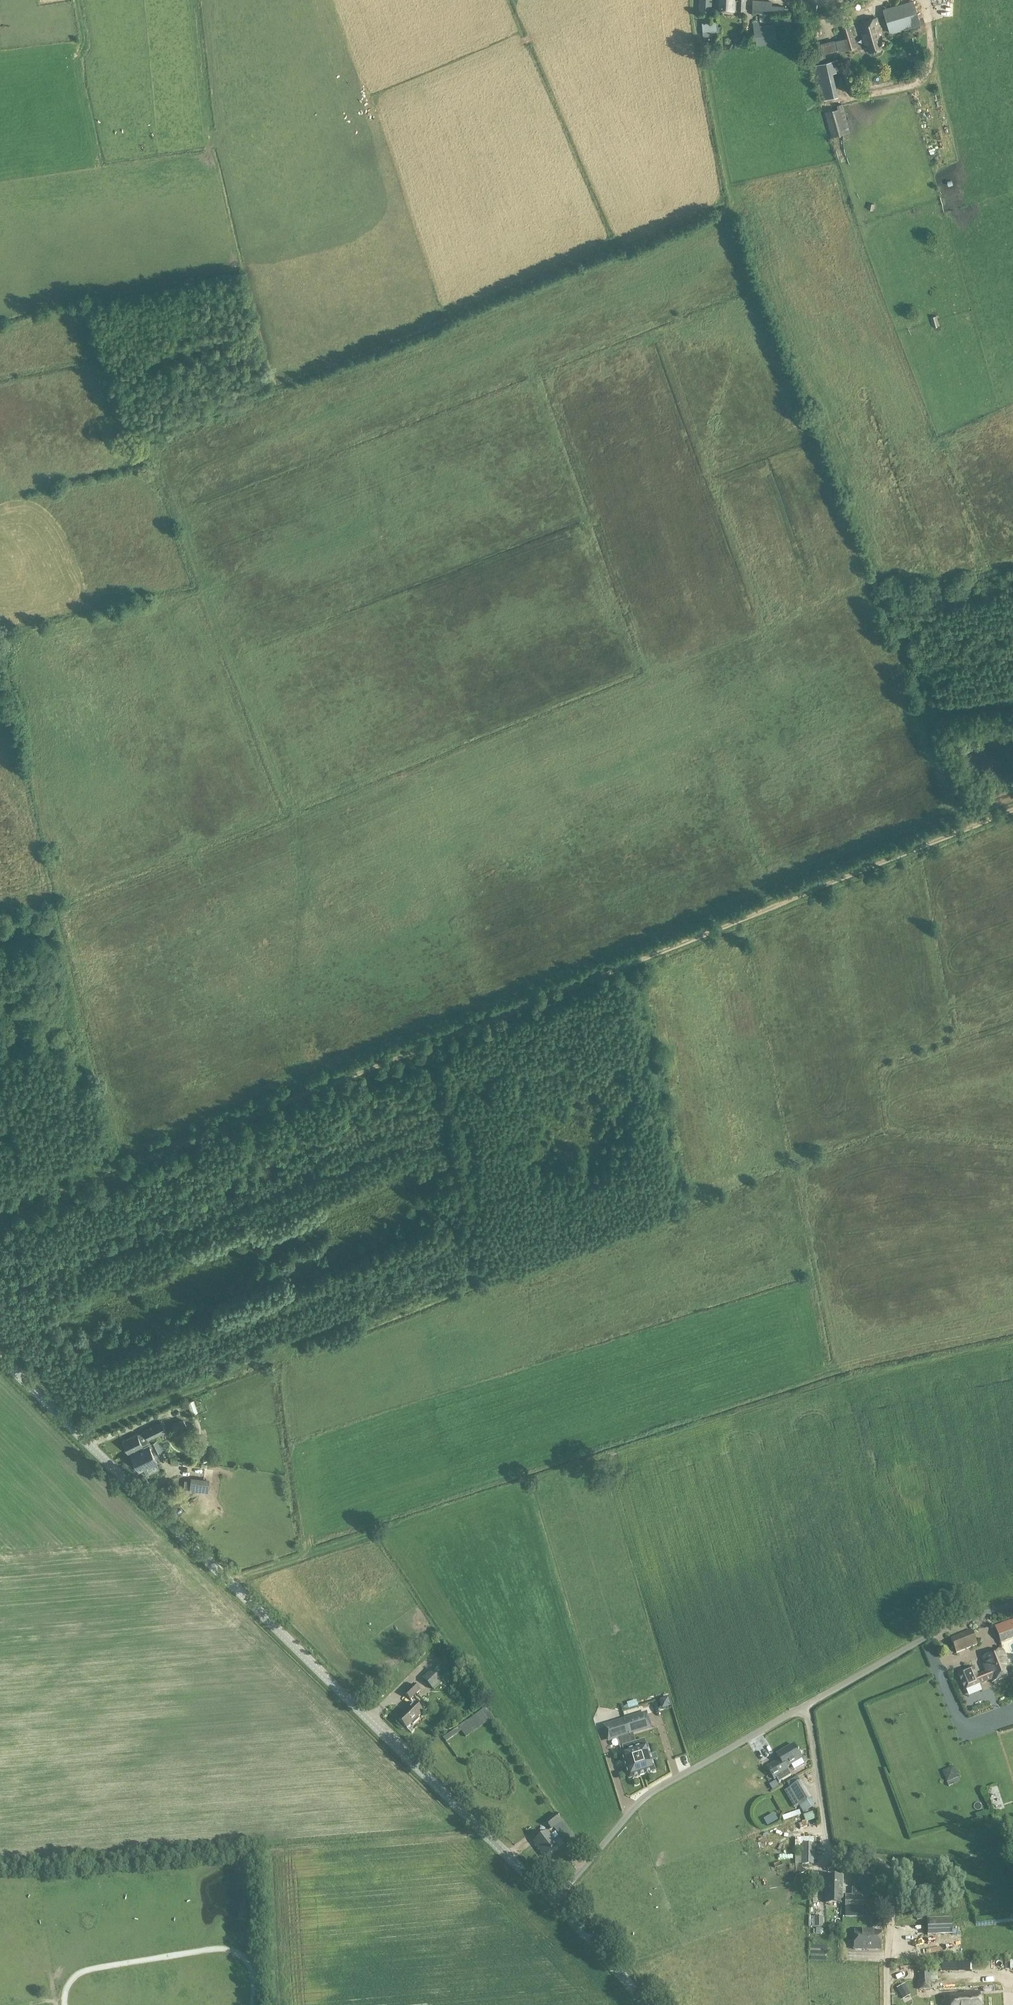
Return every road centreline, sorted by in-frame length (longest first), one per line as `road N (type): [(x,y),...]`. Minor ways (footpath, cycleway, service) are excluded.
road 1 (track): [(0,1216),(1012,810)]
road 2 (tertiary): [(554,1903),(0,1359)]
road 3 (unclassified): [(886,2004),(895,1879),(873,1857),(827,1852),(805,1707)]
road 4 (unclassified): [(554,1903),(647,1795),(805,1707)]
road 5 (unclassified): [(805,1707),(931,1635),(1012,1608)]
road 6 (tertiary): [(645,2004),(554,1903)]

